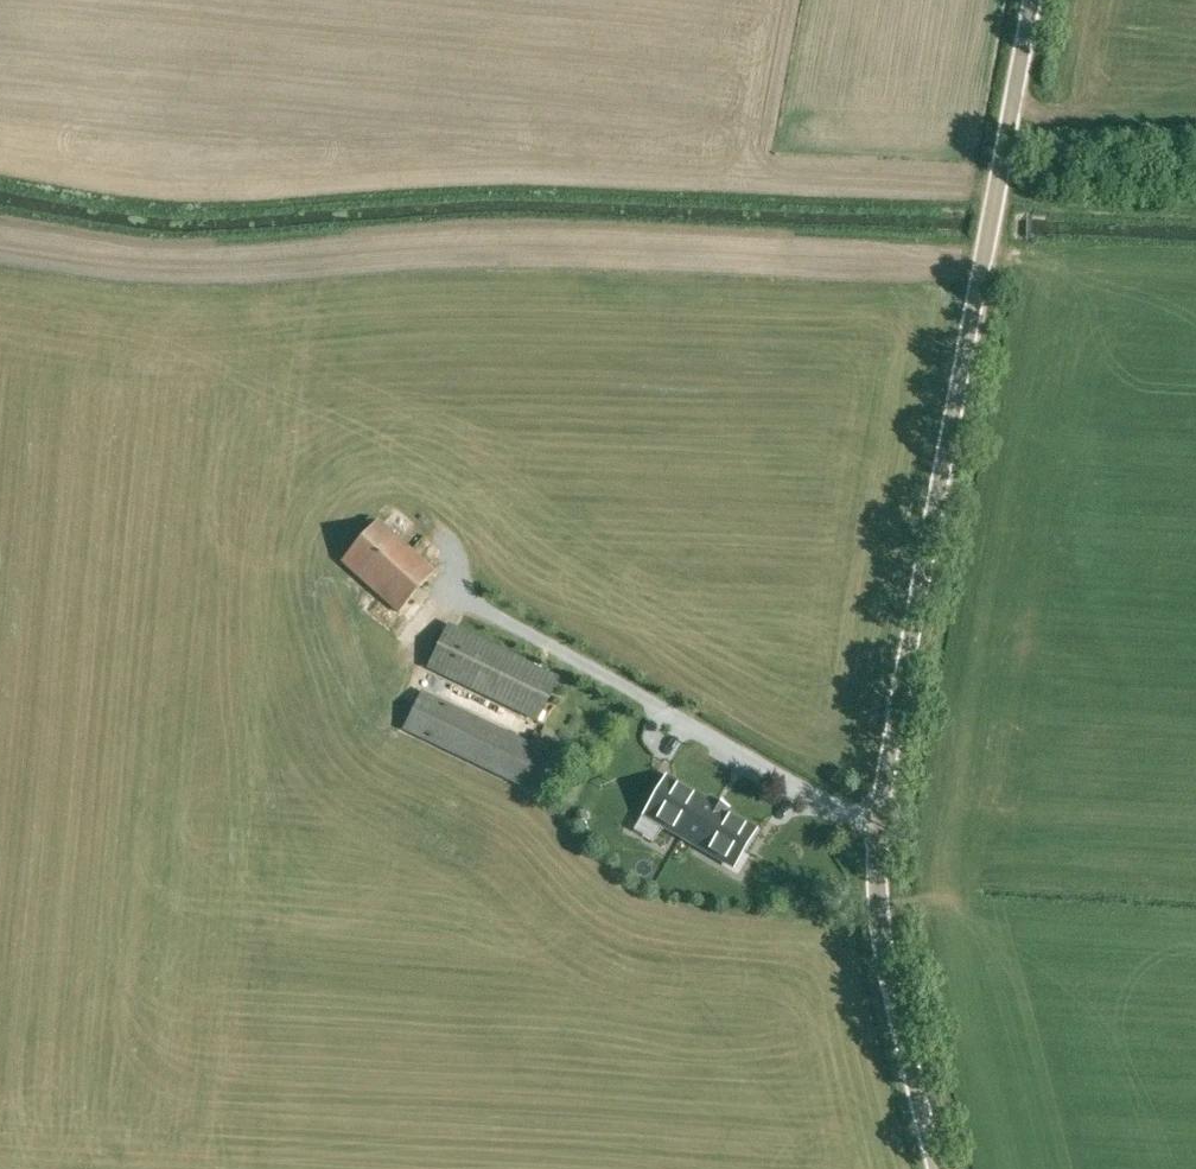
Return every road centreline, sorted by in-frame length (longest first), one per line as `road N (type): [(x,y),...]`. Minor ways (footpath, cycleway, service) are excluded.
road 1 (unclassified): [(933,1168),(880,957),(875,808),(1031,0)]

